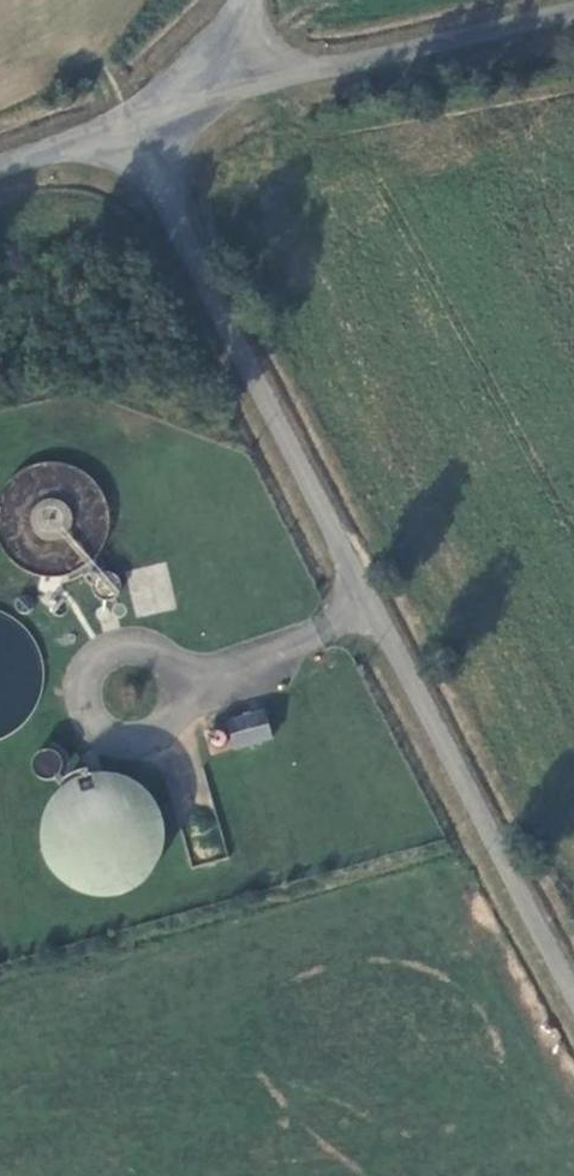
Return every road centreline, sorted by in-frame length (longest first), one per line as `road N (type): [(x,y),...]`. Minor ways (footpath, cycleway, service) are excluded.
road 1 (unclassified): [(103,133),(235,343),(573,991)]
road 2 (unclassified): [(573,11),(209,90)]

